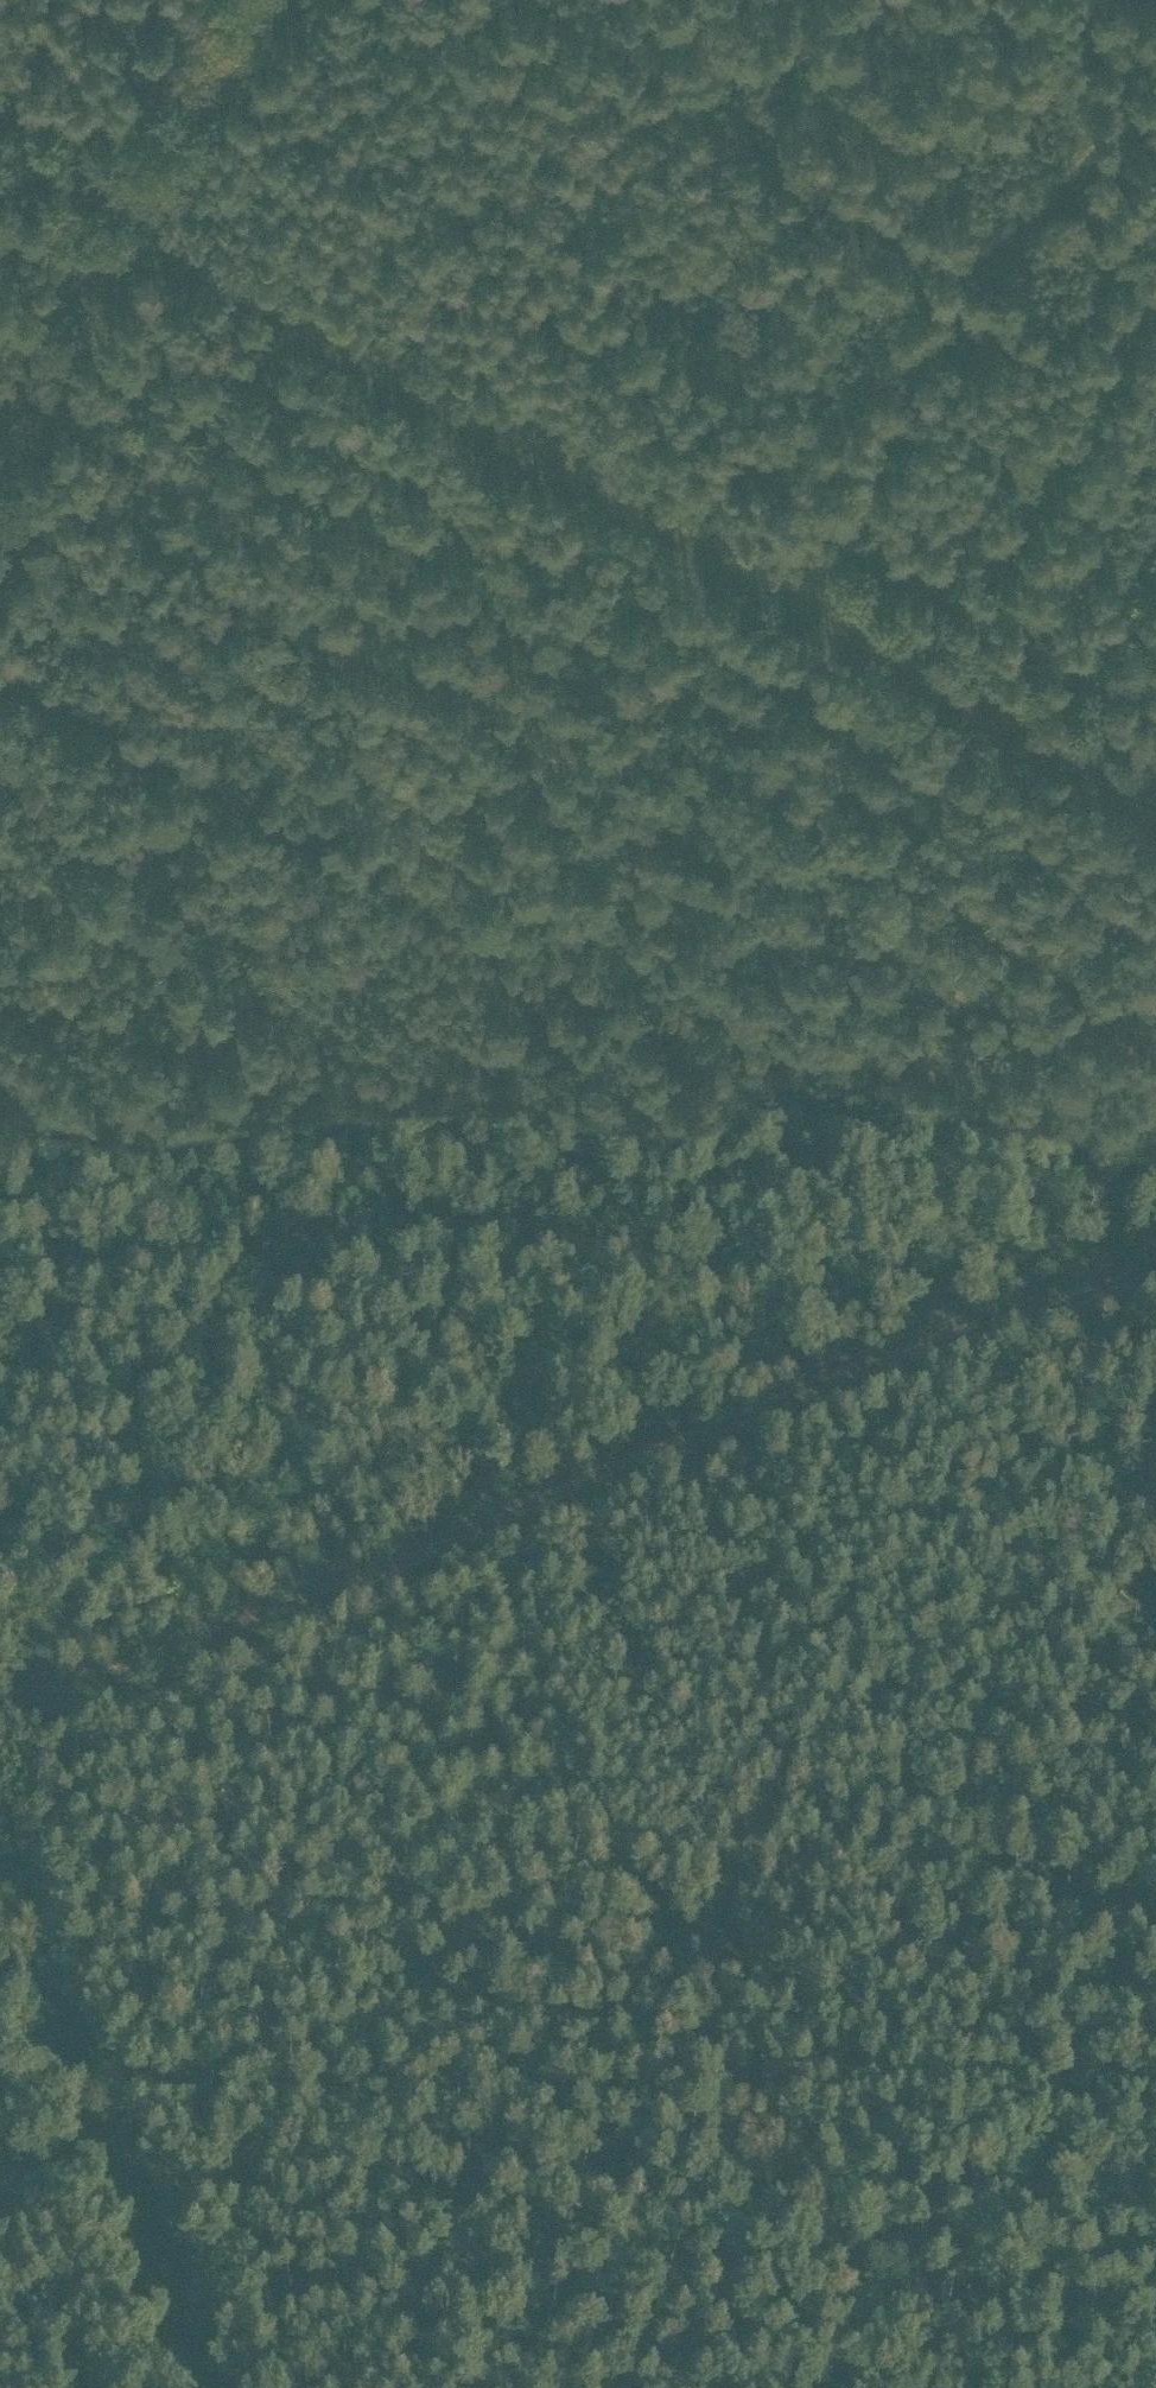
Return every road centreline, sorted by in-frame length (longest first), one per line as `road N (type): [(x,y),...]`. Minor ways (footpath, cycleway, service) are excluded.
road 1 (track): [(1155,792),(198,253),(0,133)]
road 2 (track): [(1081,1305),(0,1764)]
road 3 (track): [(0,1155),(529,1475),(568,1525)]
road 4 (track): [(1155,115),(988,259),(913,379),(812,593)]
road 5 (track): [(213,0),(0,377)]
road 6 (track): [(1155,1128),(1113,1202),(1085,1278)]

